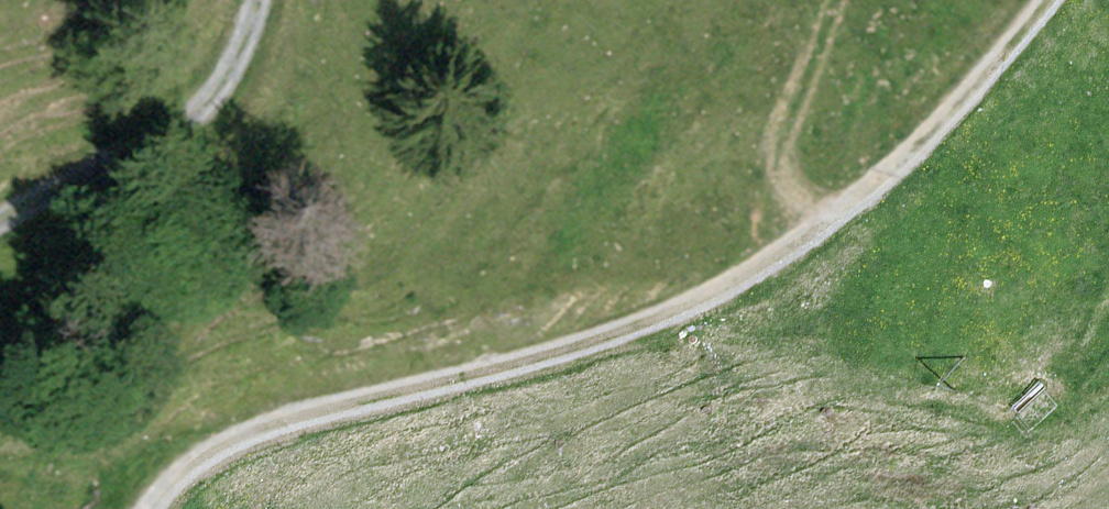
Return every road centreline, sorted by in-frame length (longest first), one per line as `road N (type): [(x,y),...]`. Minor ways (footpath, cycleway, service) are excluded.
road 1 (track): [(1049,0),(957,122),(788,268),(523,384),(313,430),(195,480),(173,508)]
road 2 (track): [(0,223),(206,124),(247,60),(262,0)]
road 3 (track): [(815,244),(768,152),(827,0)]

